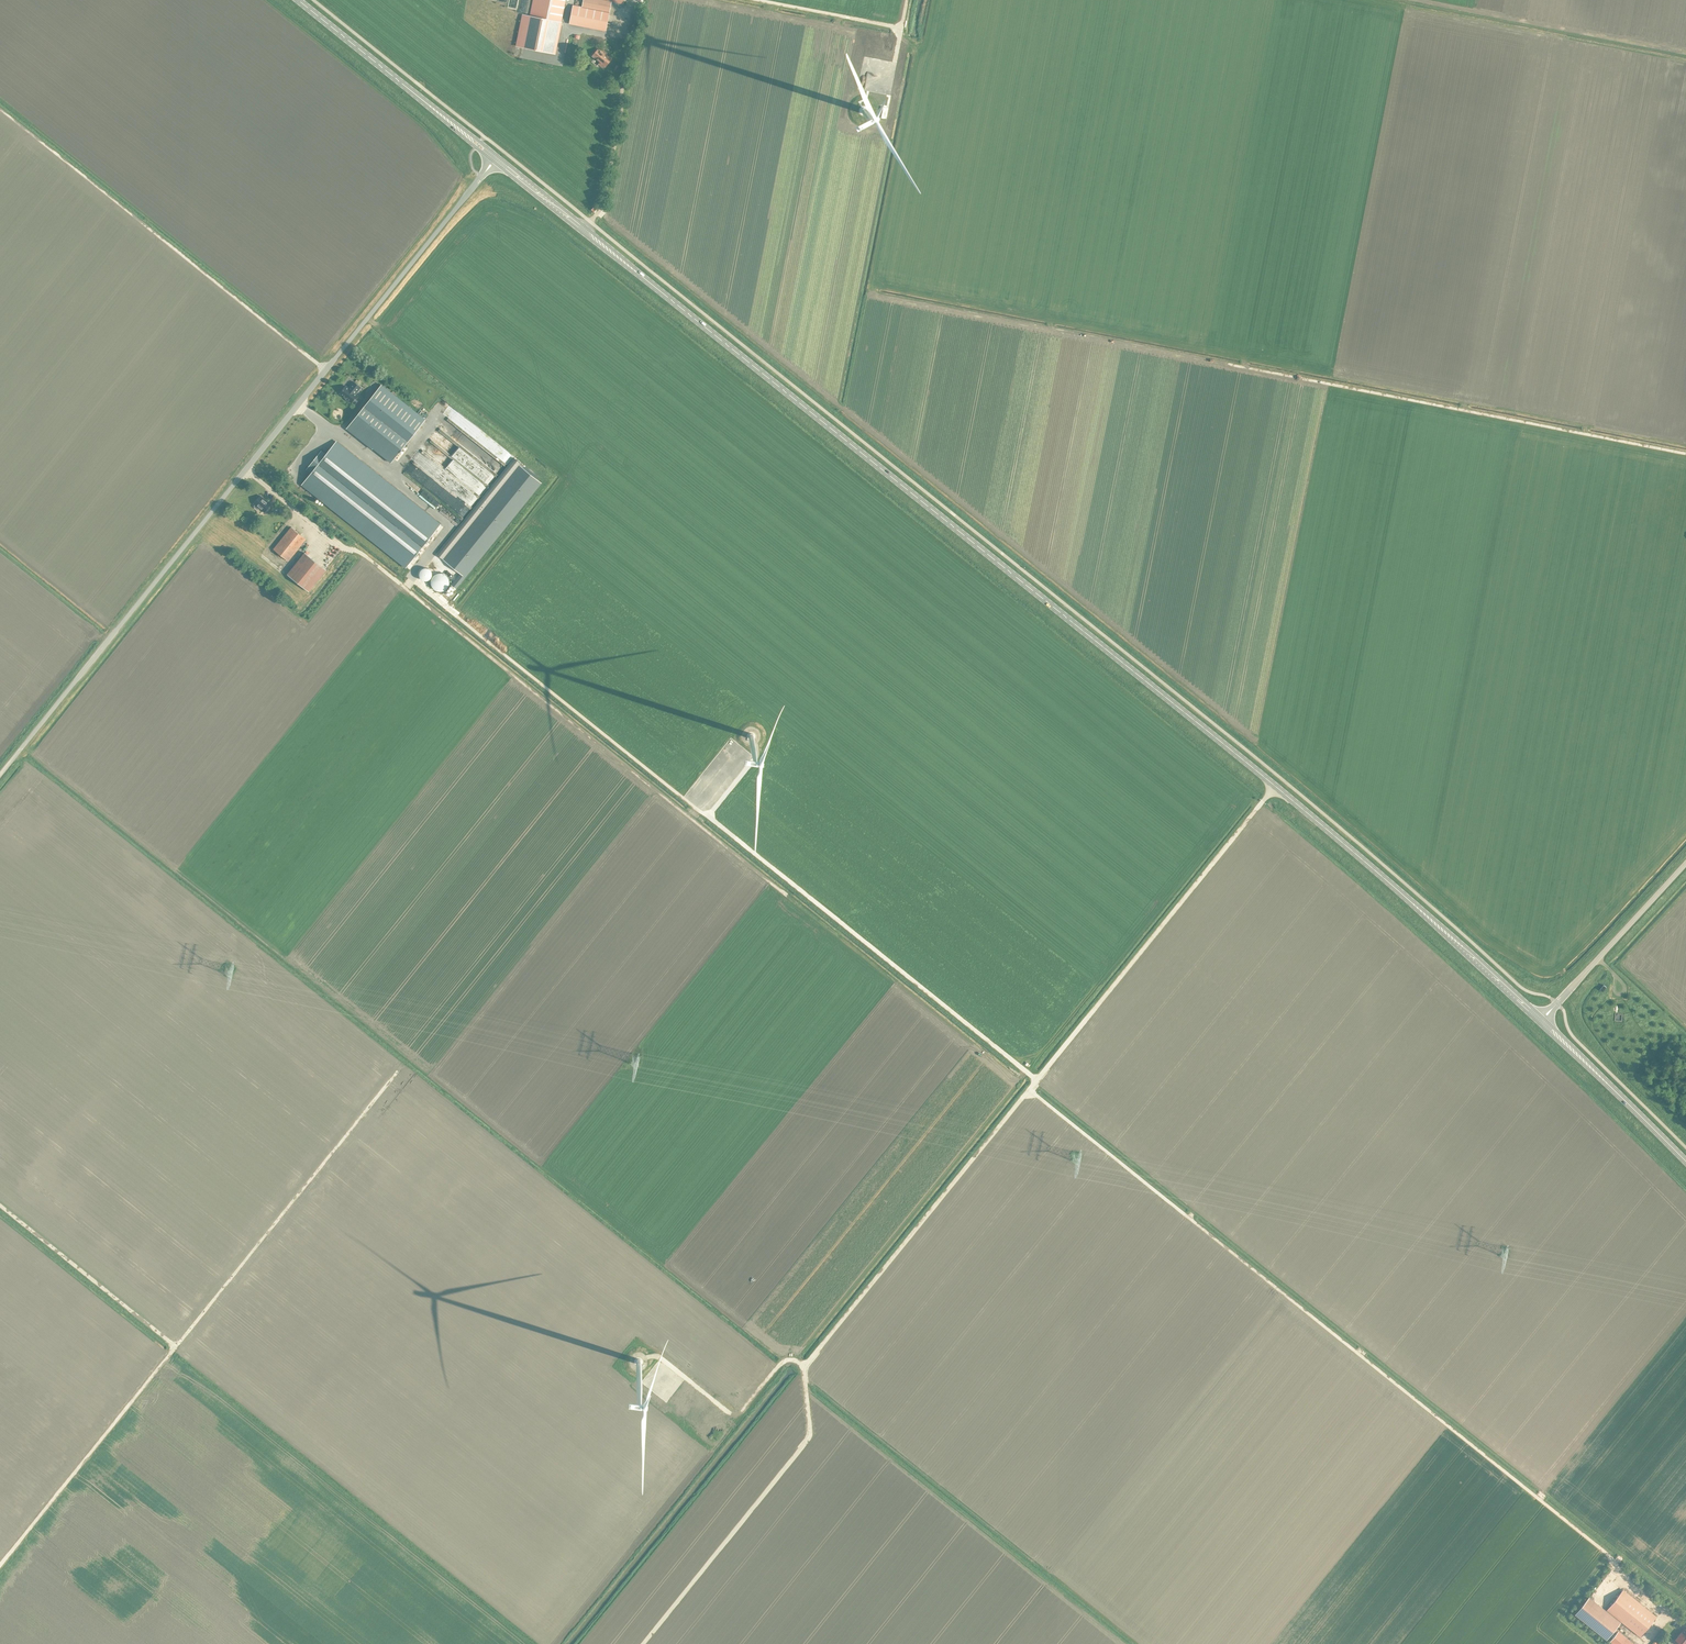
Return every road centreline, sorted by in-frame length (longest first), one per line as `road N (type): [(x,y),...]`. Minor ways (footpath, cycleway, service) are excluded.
road 1 (primary): [(1540,1020),(1222,743),(663,292)]
road 2 (track): [(1272,785),(806,1366),(811,1431),(798,1453),(643,1643)]
road 3 (track): [(1036,1081),(412,581),(406,589),(345,545)]
road 4 (unclassified): [(0,773),(493,161)]
road 5 (primary): [(663,292),(497,155)]
road 6 (primary): [(493,161),(663,292)]
road 7 (unclassified): [(1540,1020),(1685,863)]
road 8 (primary): [(1685,1159),(1540,1020)]
road 9 (track): [(806,1366),(780,1363),(738,1413),(723,1411),(664,1364)]
road 10 (primary): [(399,80),(298,0)]
road 11 (primary): [(399,80),(493,161)]
road 12 (primary): [(497,155),(399,80)]

